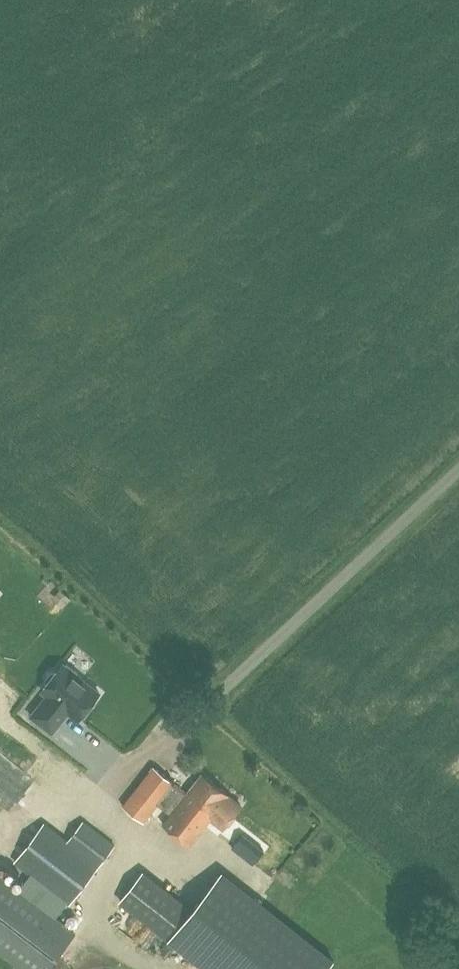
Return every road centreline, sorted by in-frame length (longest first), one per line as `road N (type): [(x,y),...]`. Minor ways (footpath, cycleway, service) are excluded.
road 1 (track): [(153,752),(458,465)]

